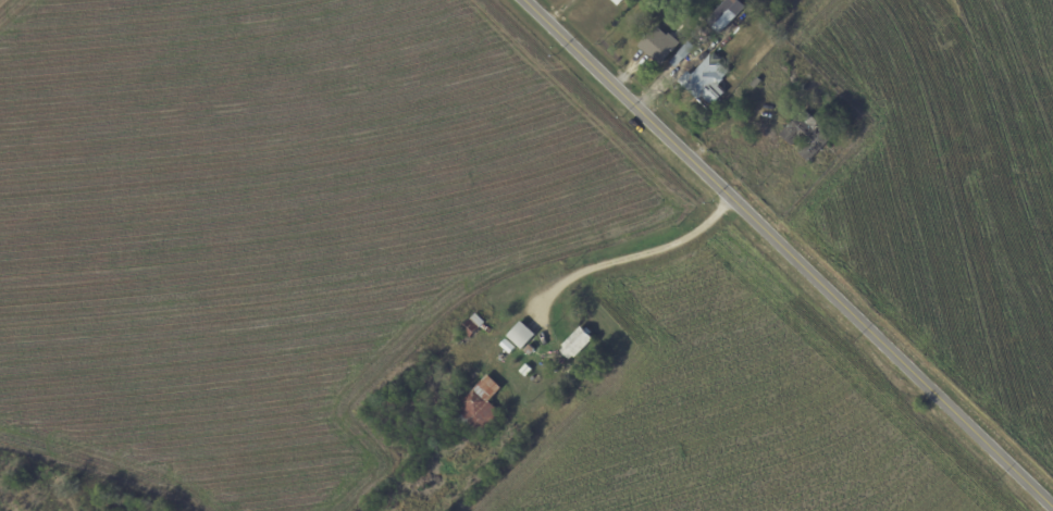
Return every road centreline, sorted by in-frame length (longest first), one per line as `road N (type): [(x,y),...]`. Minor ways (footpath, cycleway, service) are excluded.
road 1 (residential): [(509,0),(1038,510)]

